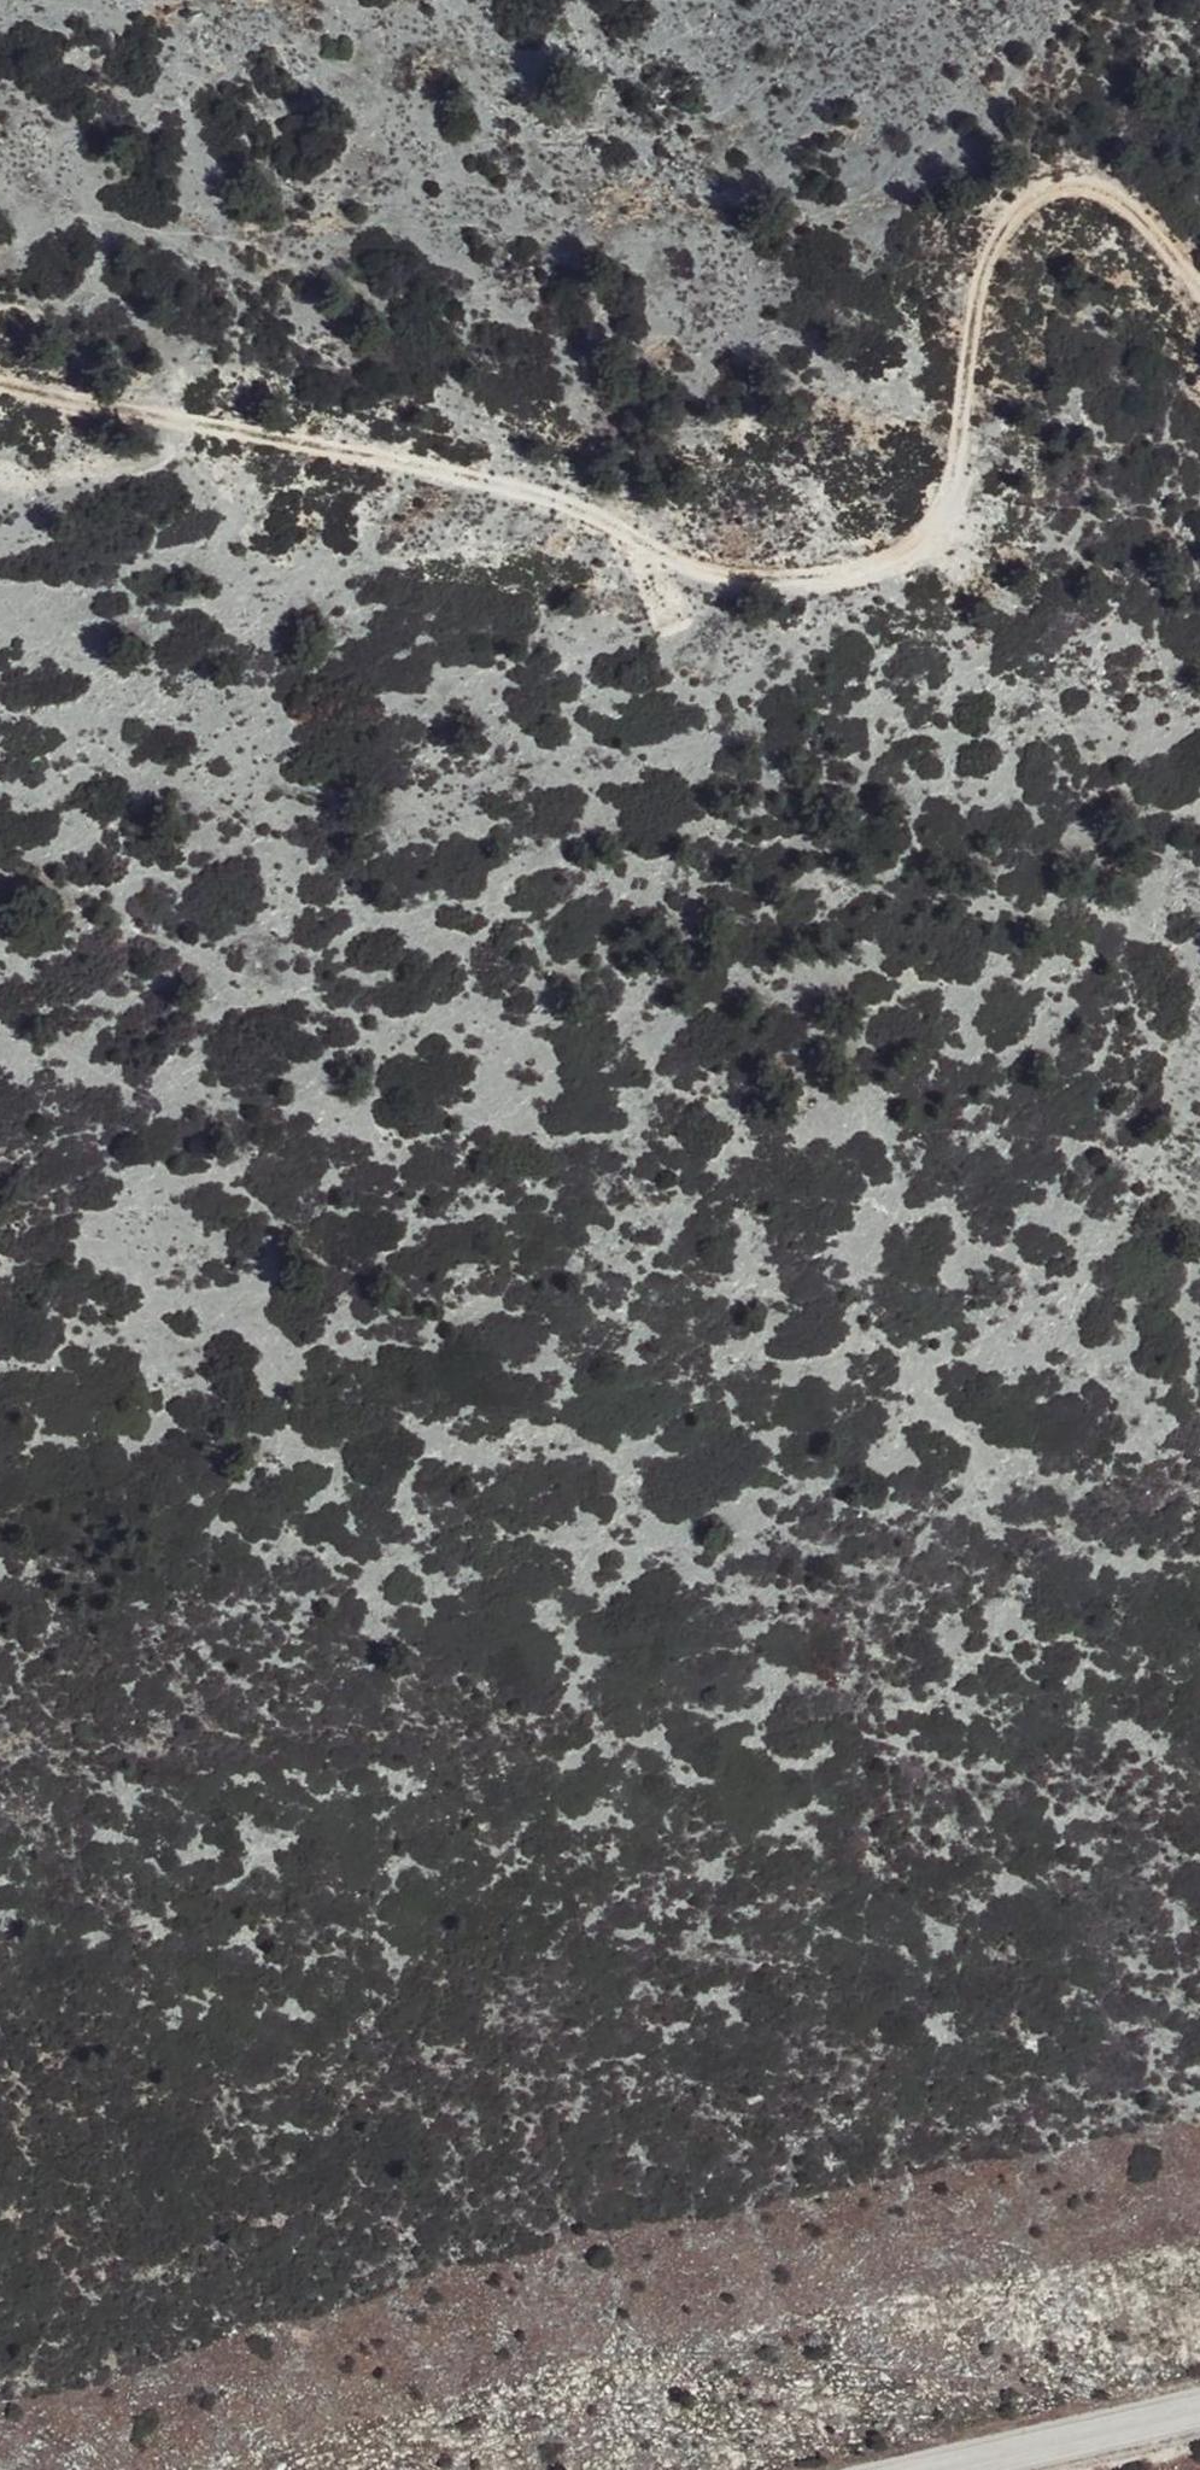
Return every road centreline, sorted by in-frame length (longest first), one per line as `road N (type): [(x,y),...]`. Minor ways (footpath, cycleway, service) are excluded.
road 1 (track): [(0,365),(209,429),(339,442),(741,576),(878,579),(948,540),(967,508),(980,458),(985,307),(1014,228),(1059,188),(1096,192),(1172,219),(1199,249)]
road 2 (unclassified): [(1199,2409),(942,2469)]

